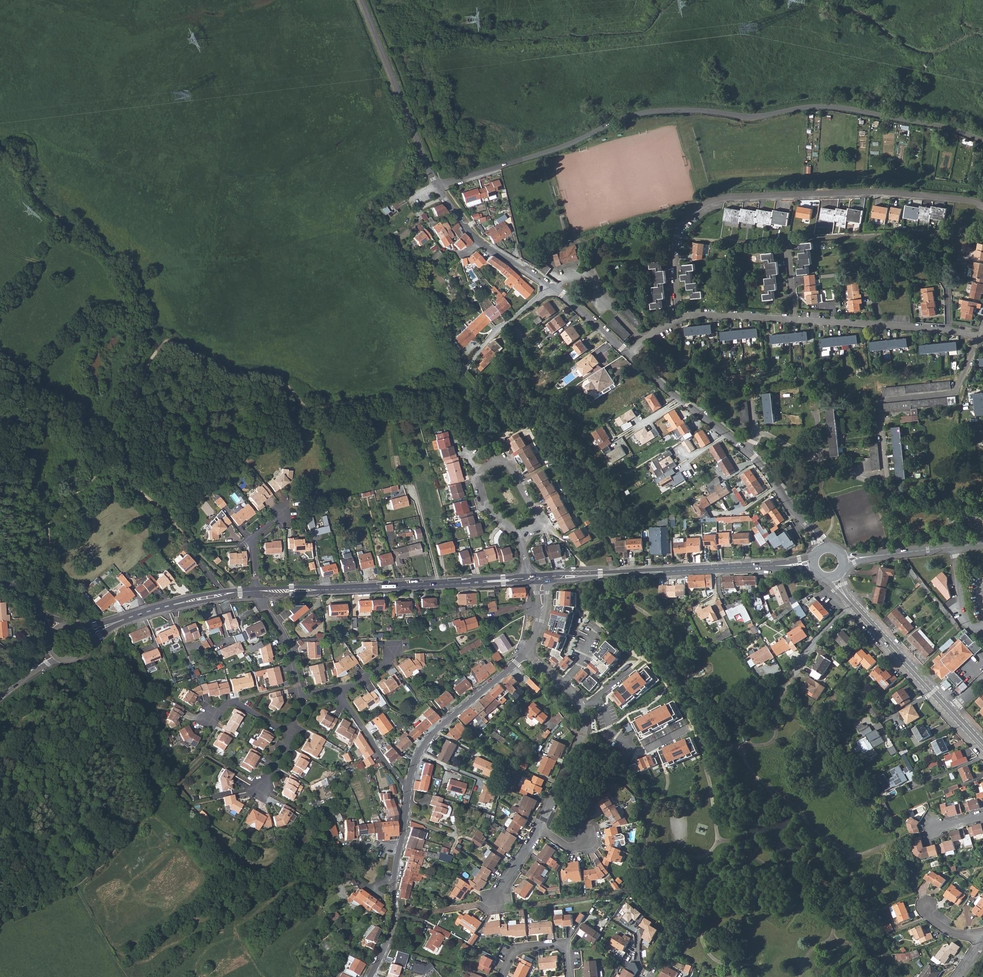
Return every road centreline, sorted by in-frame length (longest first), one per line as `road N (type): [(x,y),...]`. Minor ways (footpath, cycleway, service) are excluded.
road 1 (unclassified): [(982,140),(832,107),(745,117),(662,110),(437,185)]
road 2 (residential): [(678,319),(673,250),(688,216),(704,204),(873,191),(982,204)]
road 3 (track): [(982,239),(918,234),(750,244),(677,235)]
road 4 (residential): [(980,336),(721,315),(678,319)]
road 5 (residential): [(980,336),(955,393),(877,400),(886,485),(817,460)]
road 6 (tertiary): [(257,591),(529,579)]
road 7 (tertiary): [(813,564),(542,578)]
road 8 (unclassified): [(361,0),(437,185)]
road 9 (residential): [(521,537),(480,491),(489,465),(505,462),(539,521),(529,531)]
road 10 (residential): [(525,652),(424,743),(409,788)]
road 11 (tertiary): [(85,635),(182,602),(257,591)]
road 12 (track): [(803,397),(962,376)]
road 13 (track): [(306,815),(199,752),(216,721)]
road 14 (track): [(642,340),(708,401),(758,430)]
road 15 (tertiary): [(852,603),(950,710)]
road 16 (residential): [(400,847),(393,922),(367,976)]
road 17 (unclassified): [(747,451),(824,547)]
road 18 (residential): [(692,726),(639,752),(609,729),(583,730)]
road 19 (residential): [(553,287),(493,334),(465,369)]

